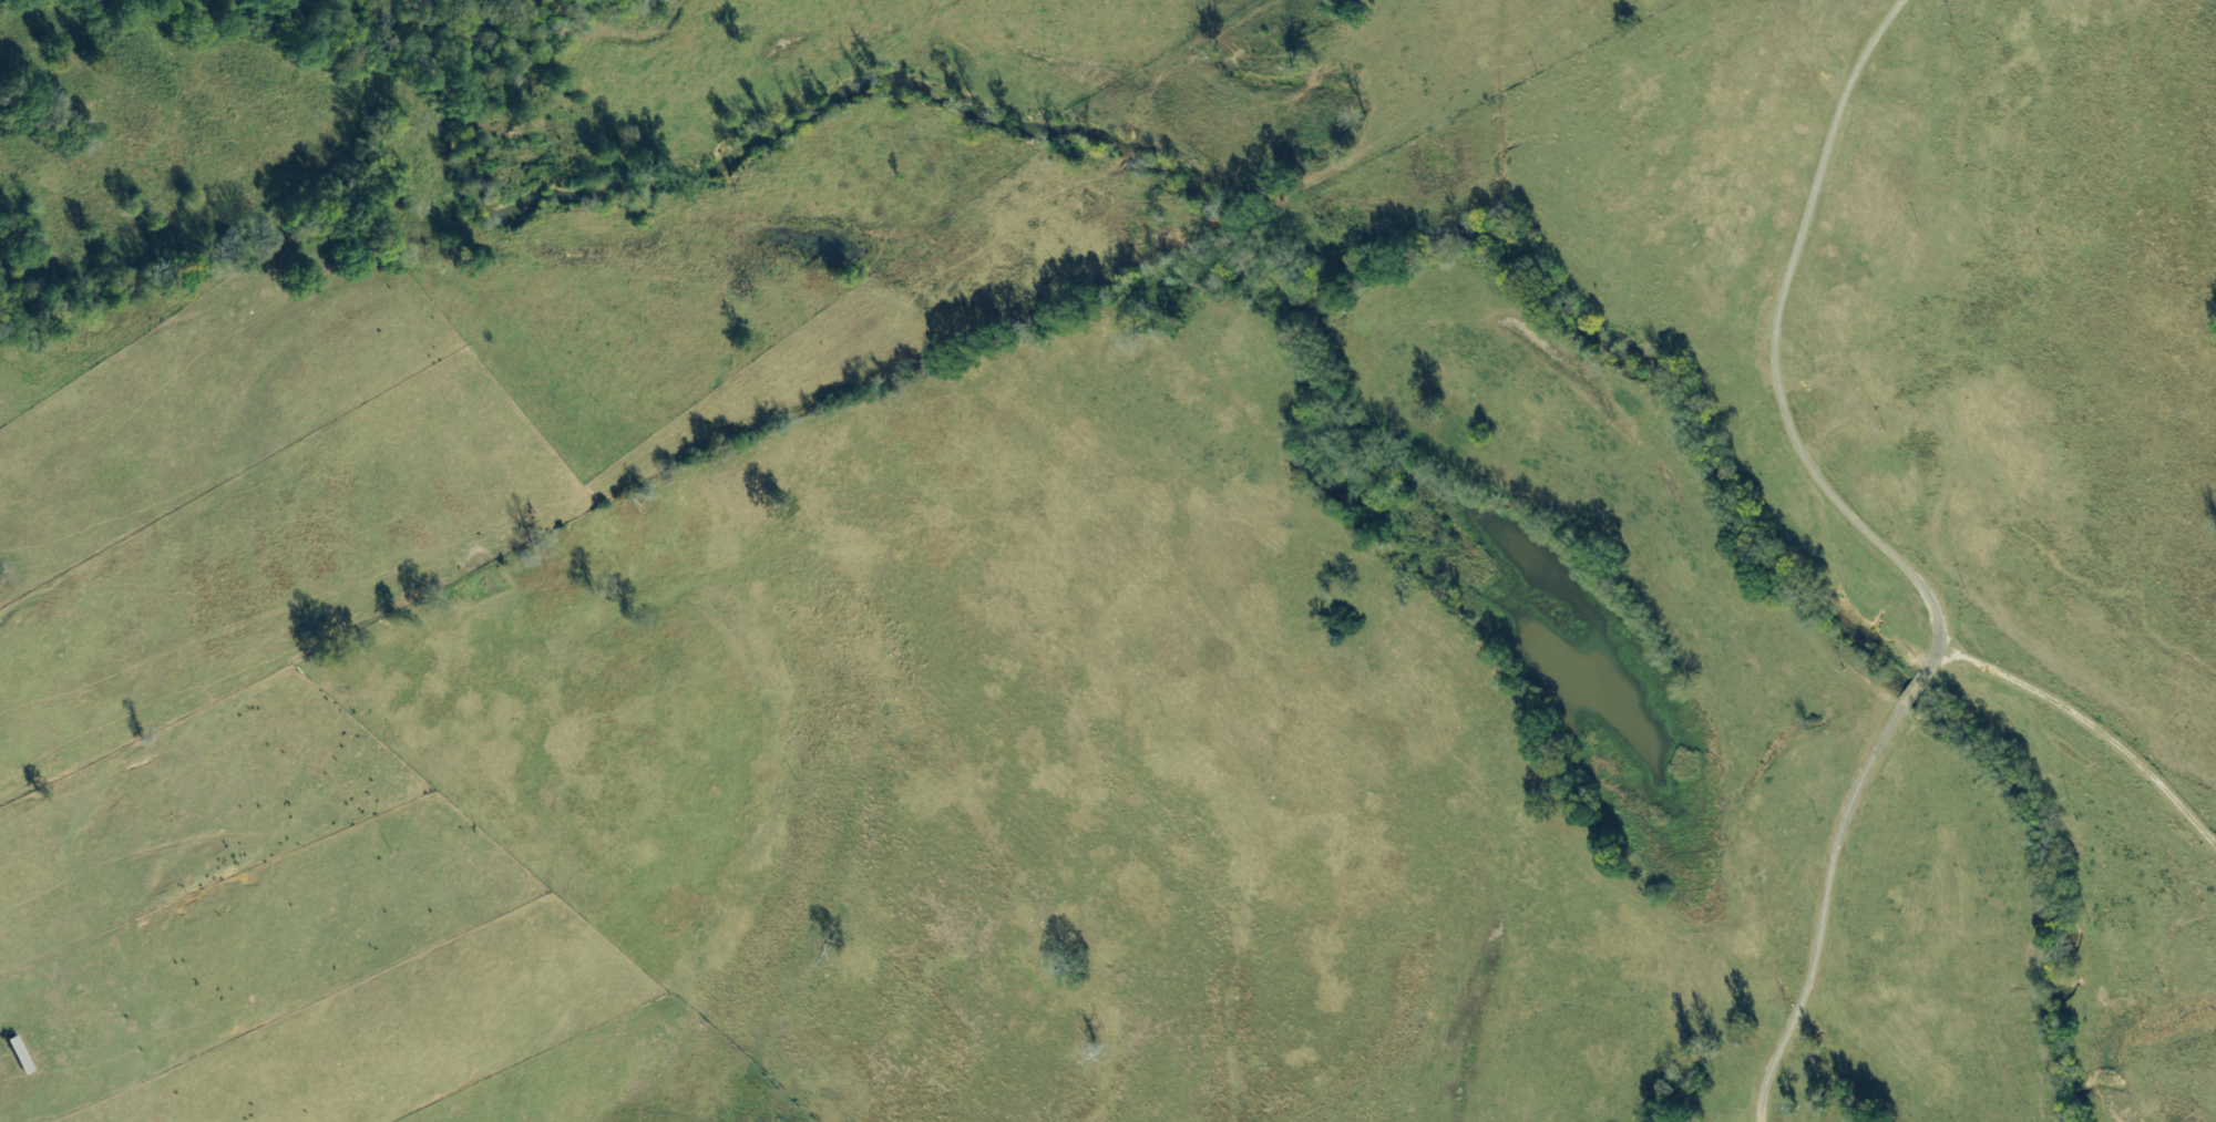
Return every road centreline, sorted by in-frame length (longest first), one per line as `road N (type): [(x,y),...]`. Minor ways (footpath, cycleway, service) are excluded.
road 1 (residential): [(1764,1121),(1772,1062),(1805,976),(1835,782),(1868,720)]

